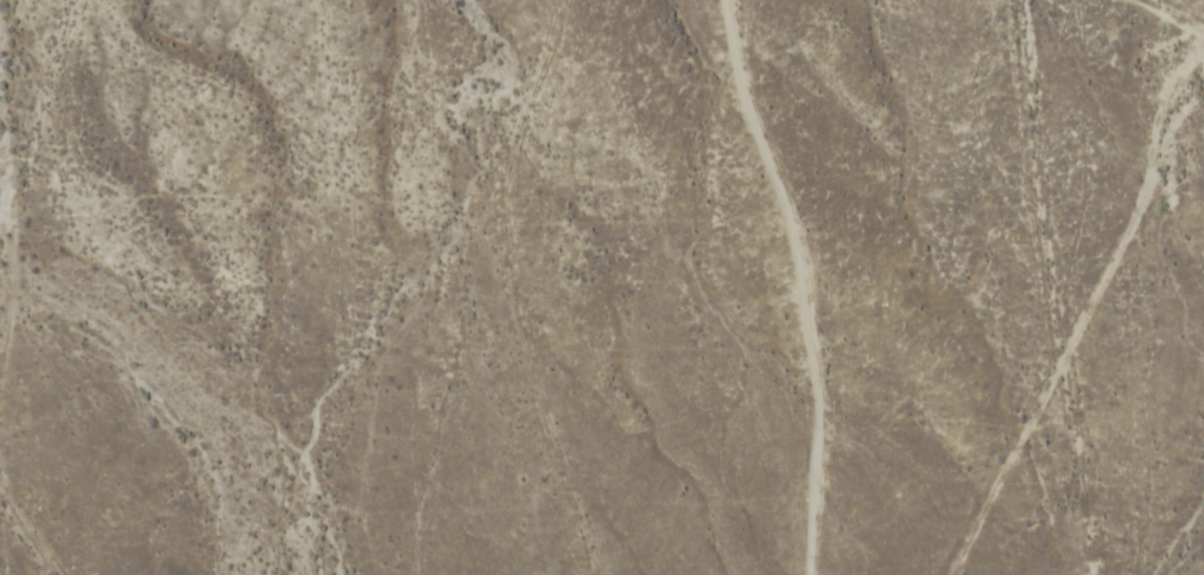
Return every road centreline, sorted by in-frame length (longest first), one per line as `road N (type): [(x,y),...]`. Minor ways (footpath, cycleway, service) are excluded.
road 1 (residential): [(49,574),(14,518),(9,6)]

